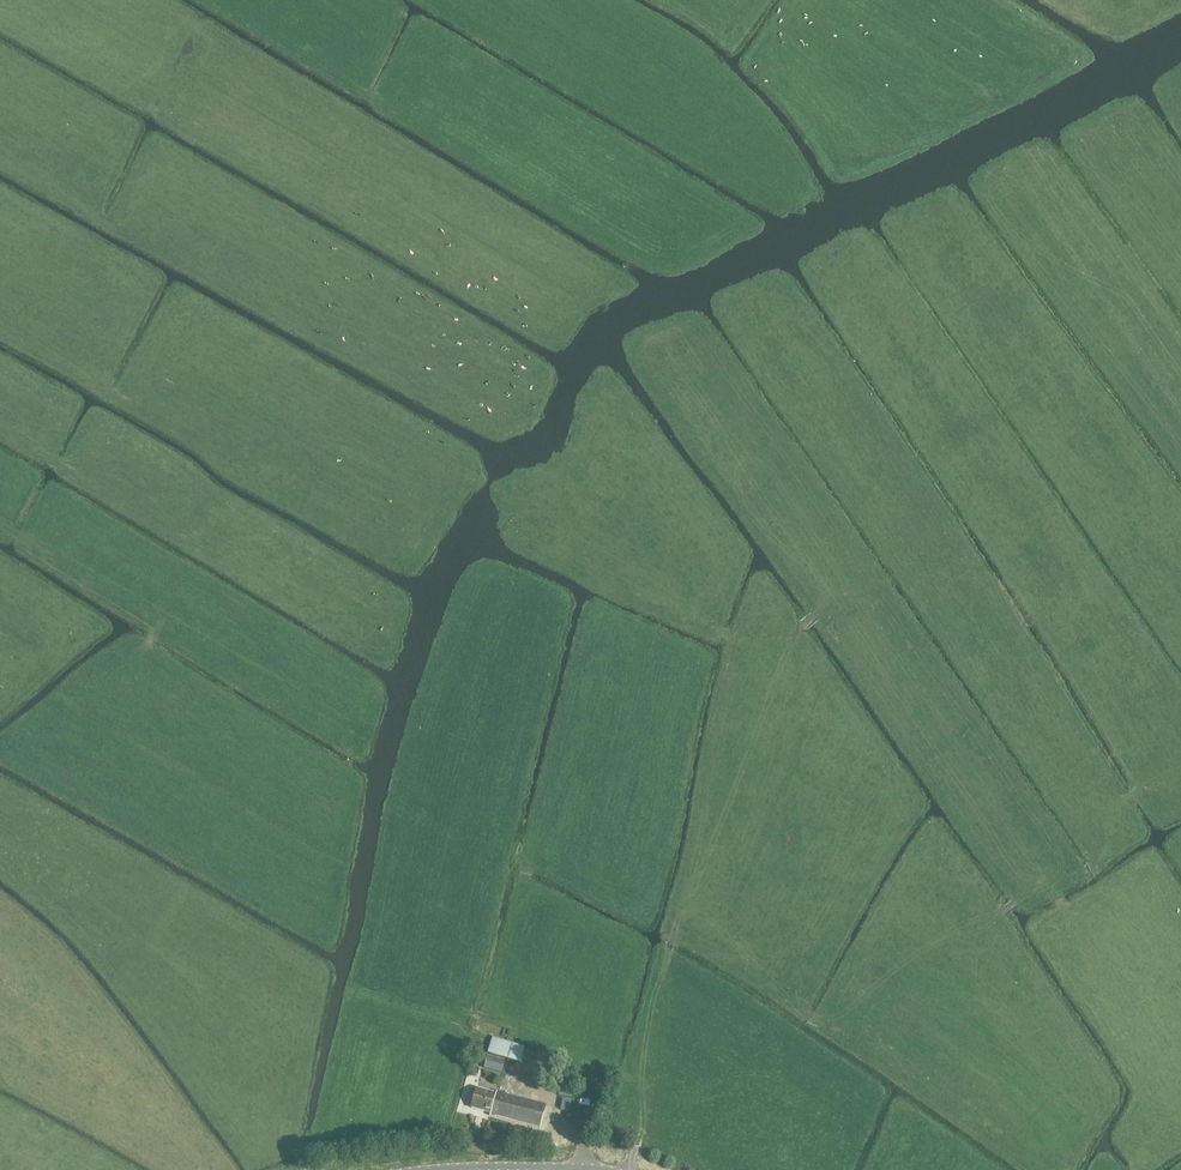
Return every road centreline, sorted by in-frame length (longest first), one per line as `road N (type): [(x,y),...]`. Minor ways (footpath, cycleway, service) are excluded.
road 1 (track): [(675,936),(630,1169)]
road 2 (track): [(1056,892),(1095,868),(1123,804),(1180,775)]

